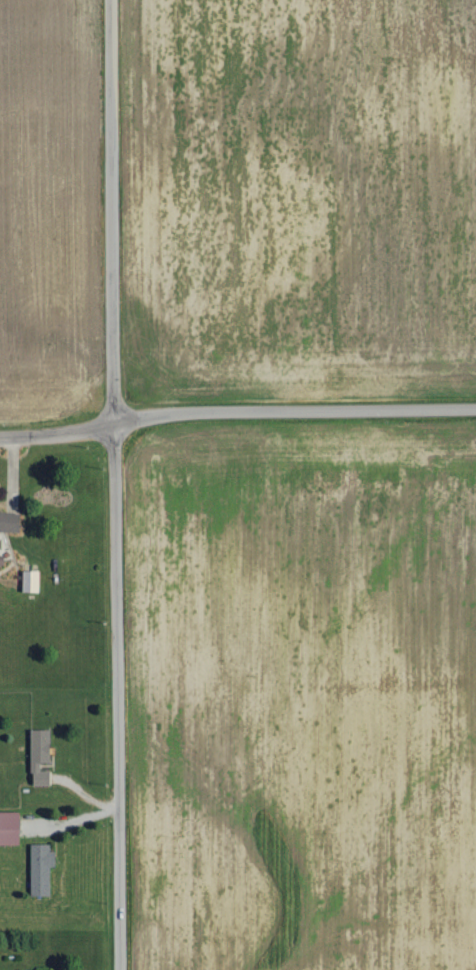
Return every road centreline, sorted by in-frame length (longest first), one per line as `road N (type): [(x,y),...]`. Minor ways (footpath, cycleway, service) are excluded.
road 1 (residential): [(114,969),(109,0)]
road 2 (residential): [(111,426),(168,410),(475,406)]

